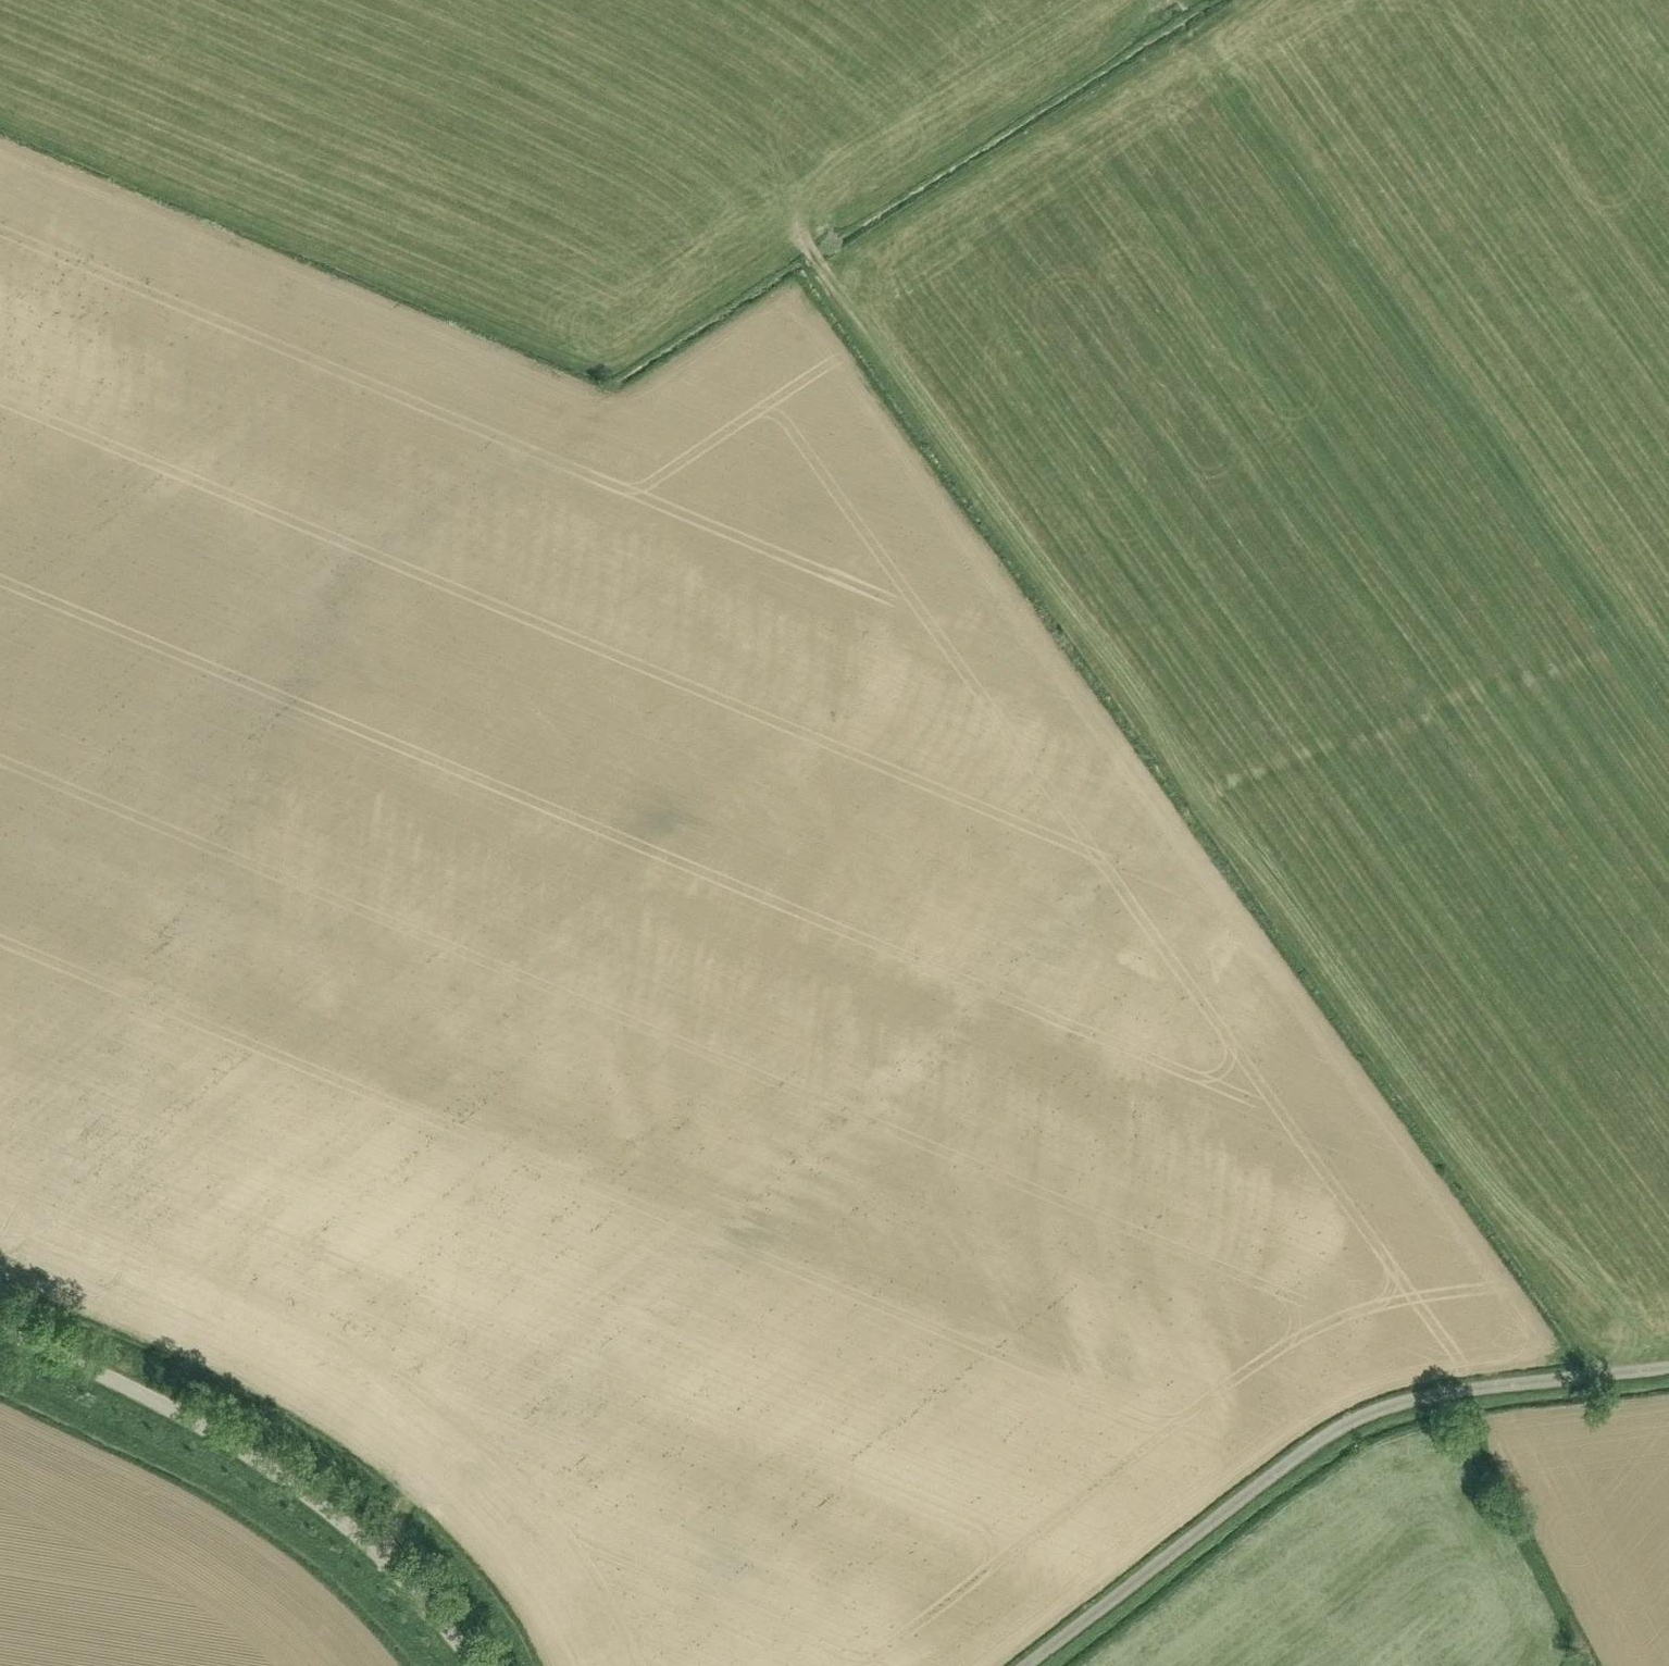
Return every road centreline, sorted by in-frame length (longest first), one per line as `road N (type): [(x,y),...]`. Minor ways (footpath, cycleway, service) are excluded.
road 1 (unclassified): [(1668,1367),(1445,1392),(1358,1419),(1026,1665)]
road 2 (unclassified): [(477,1665),(387,1562),(263,1463),(180,1412),(0,1330)]

